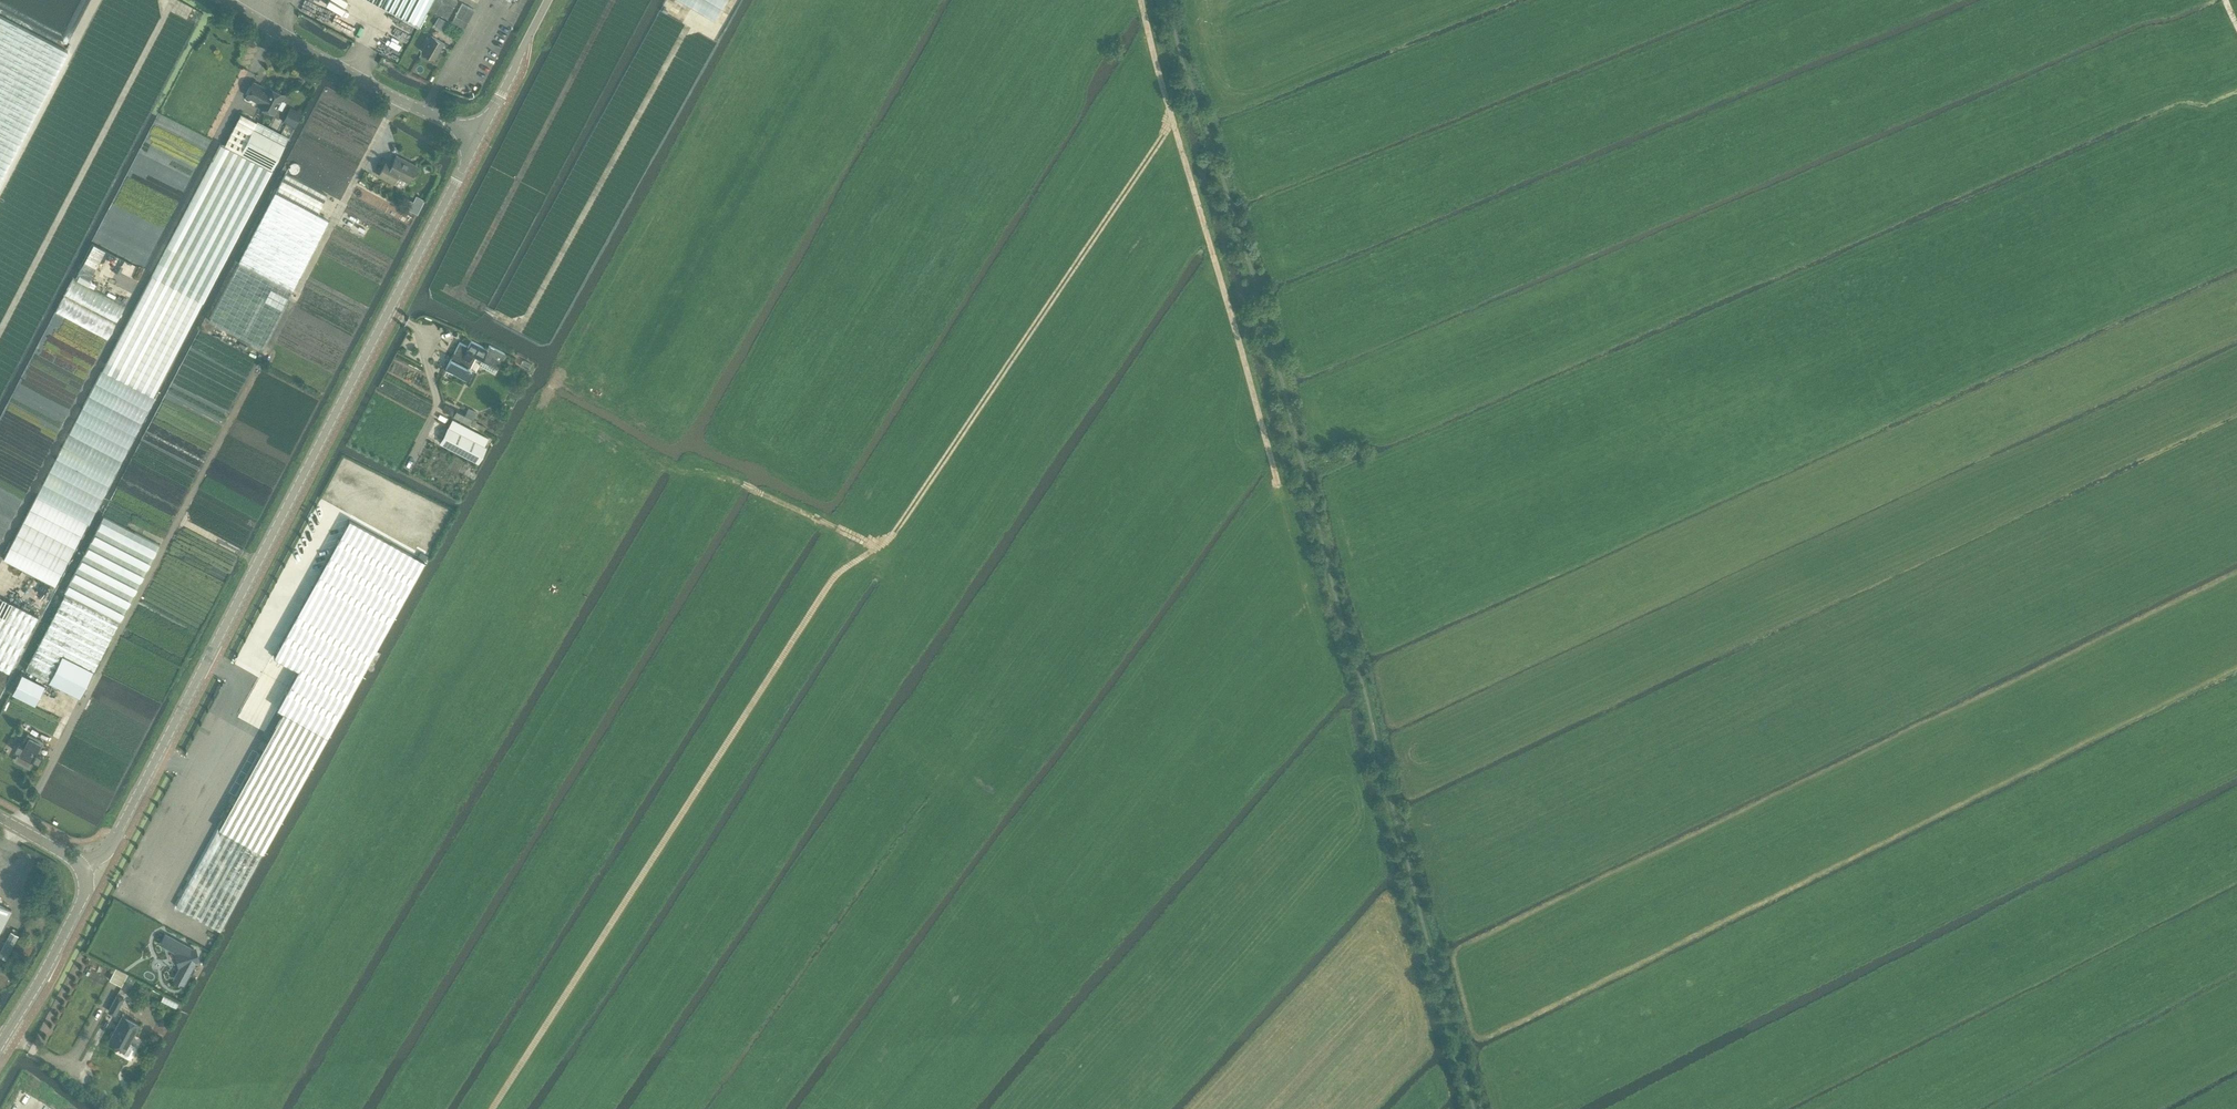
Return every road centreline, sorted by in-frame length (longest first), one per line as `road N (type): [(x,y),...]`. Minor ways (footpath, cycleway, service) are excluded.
road 1 (unclassified): [(83,869),(116,834),(479,138)]
road 2 (track): [(614,437),(876,548),(892,536),(1173,120)]
road 3 (track): [(398,98),(34,797)]
road 4 (track): [(704,0),(524,322),(514,324),(458,295),(615,0)]
road 5 (track): [(493,1108),(838,574),(876,548)]
road 6 (track): [(0,554),(274,32)]
road 7 (track): [(1279,485),(1140,0)]
road 8 (track): [(169,0),(0,330)]
road 9 (unclassified): [(479,138),(219,0)]
road 10 (tertiary): [(0,1043),(84,896),(83,869)]
road 11 (unclassified): [(479,138),(548,0)]

